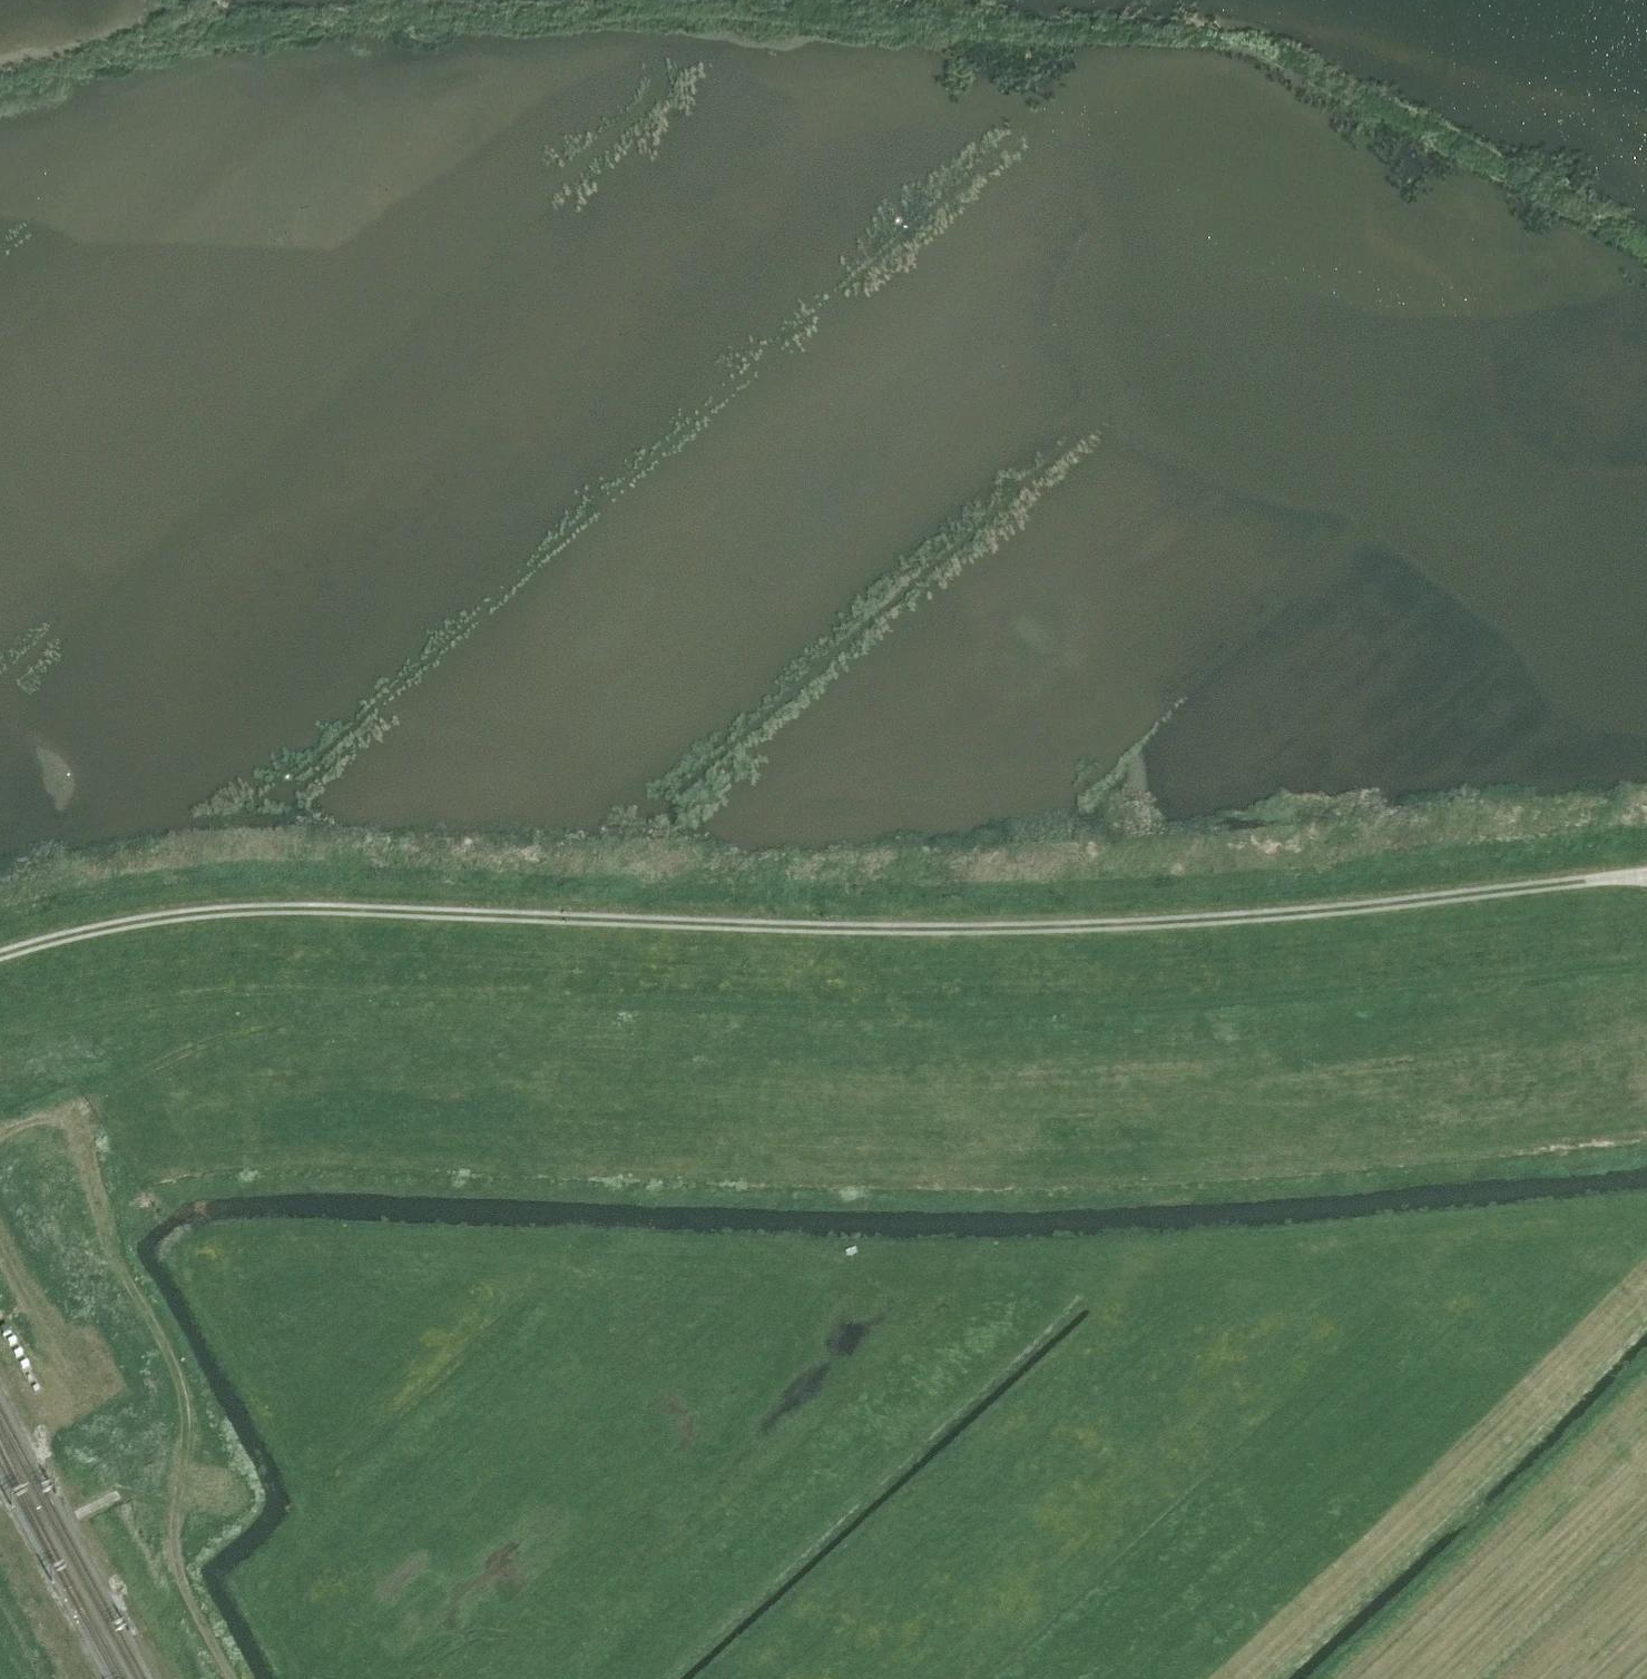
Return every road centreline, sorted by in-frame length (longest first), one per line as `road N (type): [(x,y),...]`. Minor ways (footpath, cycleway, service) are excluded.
road 1 (track): [(0,1041),(109,1009),(244,992),(1038,1009),(1646,962)]
road 2 (track): [(74,1123),(110,1088),(198,1049),(394,994)]
road 3 (track): [(1272,1064),(1513,975)]

